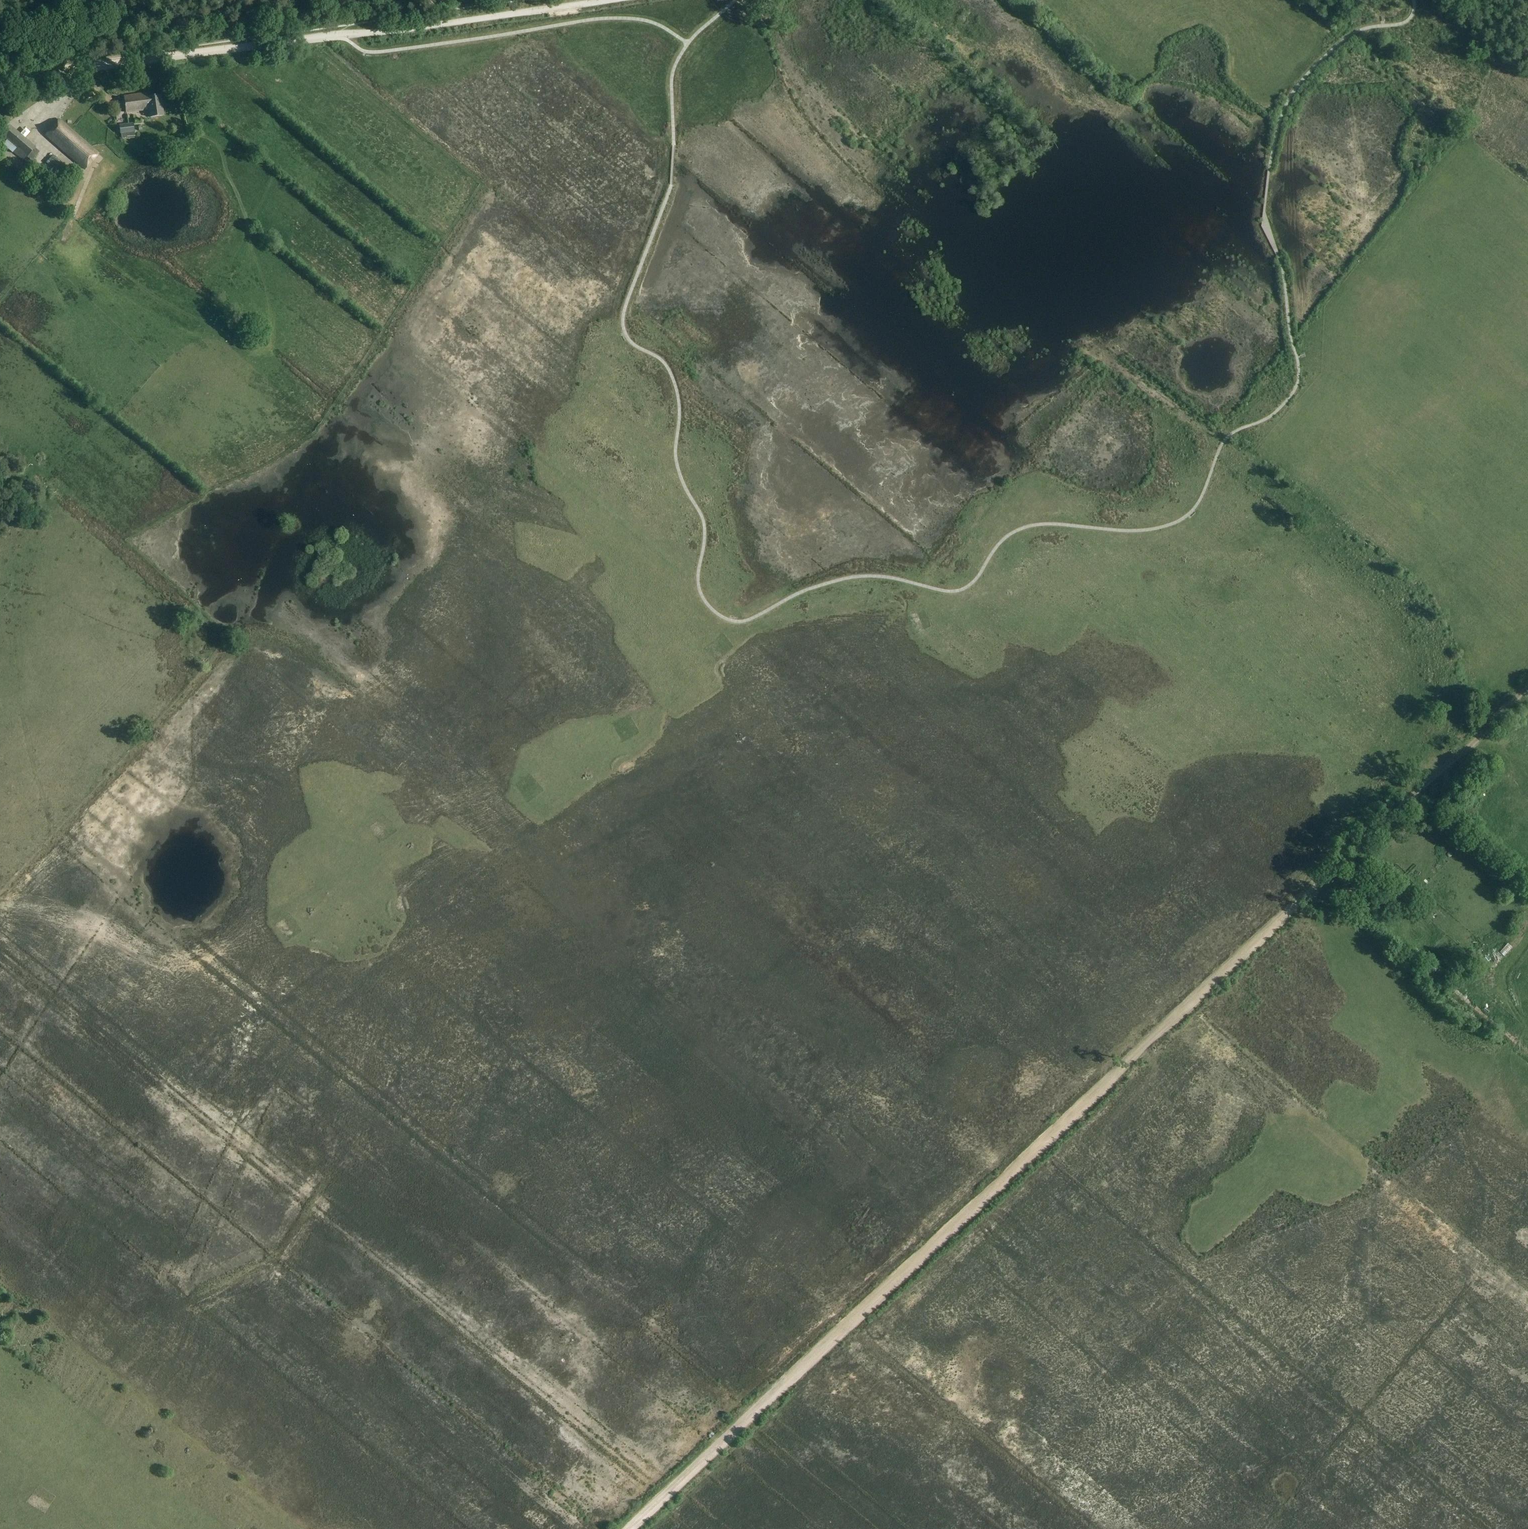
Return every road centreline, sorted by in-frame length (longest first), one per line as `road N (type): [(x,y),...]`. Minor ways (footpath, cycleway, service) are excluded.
road 1 (track): [(628,1528),(1527,690)]
road 2 (track): [(70,71),(602,0)]

